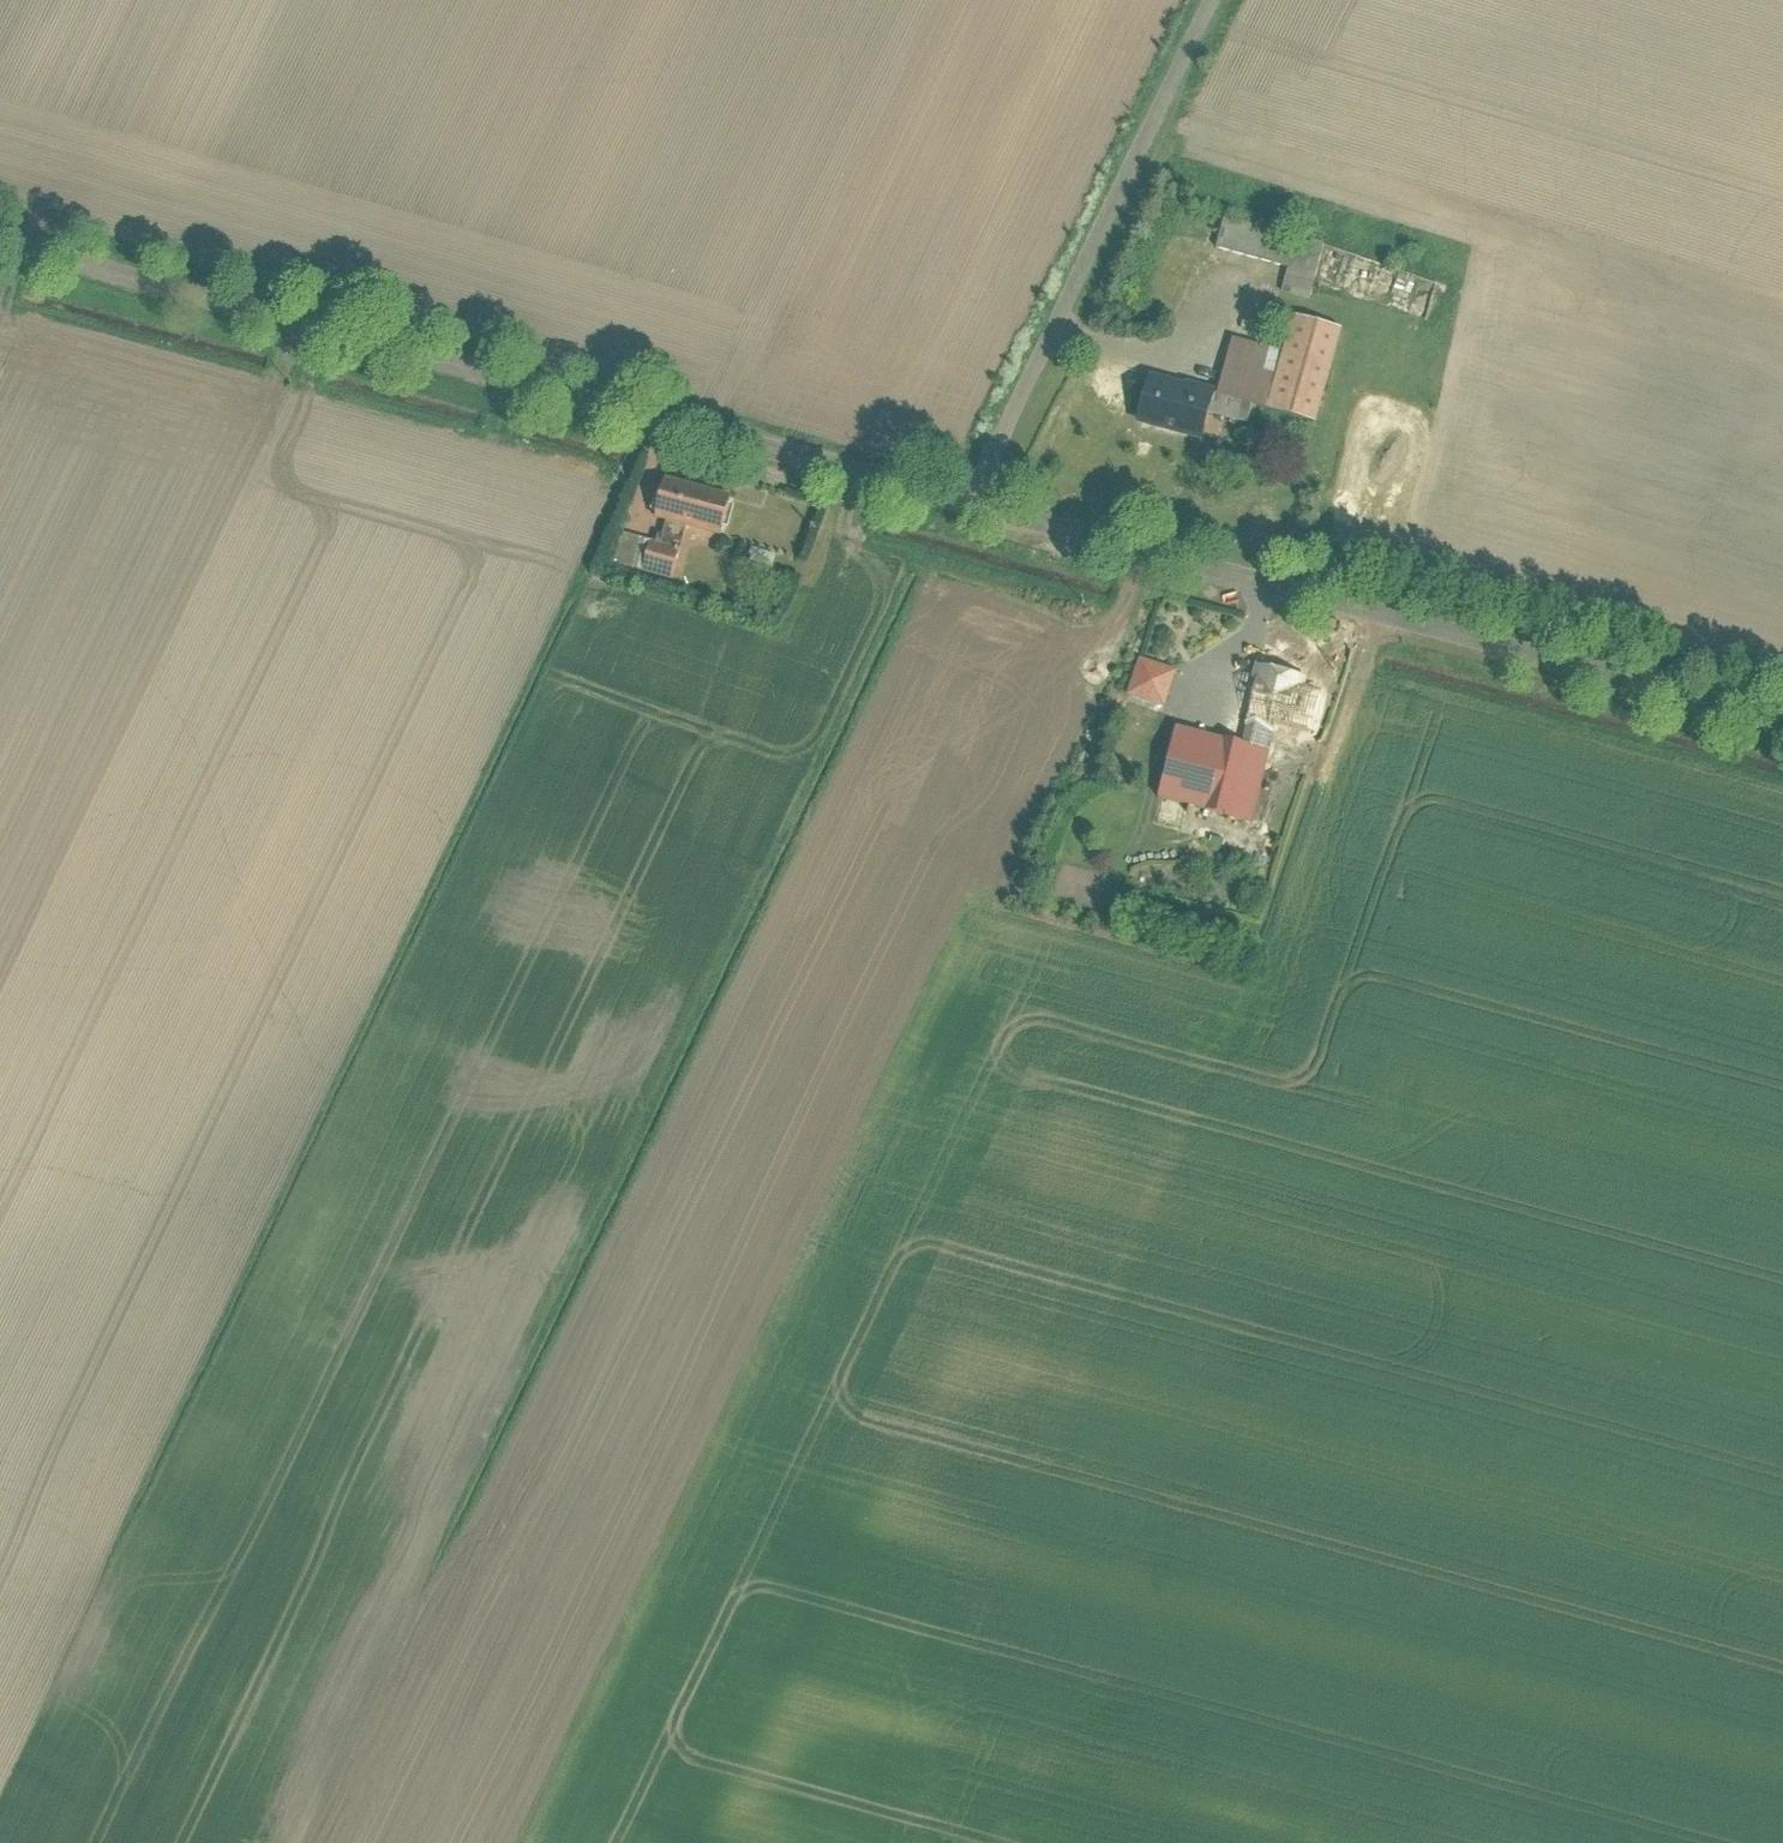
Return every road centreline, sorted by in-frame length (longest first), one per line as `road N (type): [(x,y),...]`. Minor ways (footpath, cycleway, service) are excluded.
road 1 (unclassified): [(0,254),(973,516)]
road 2 (unclassified): [(973,516),(1782,727)]
road 3 (unclassified): [(1221,0),(973,516)]

